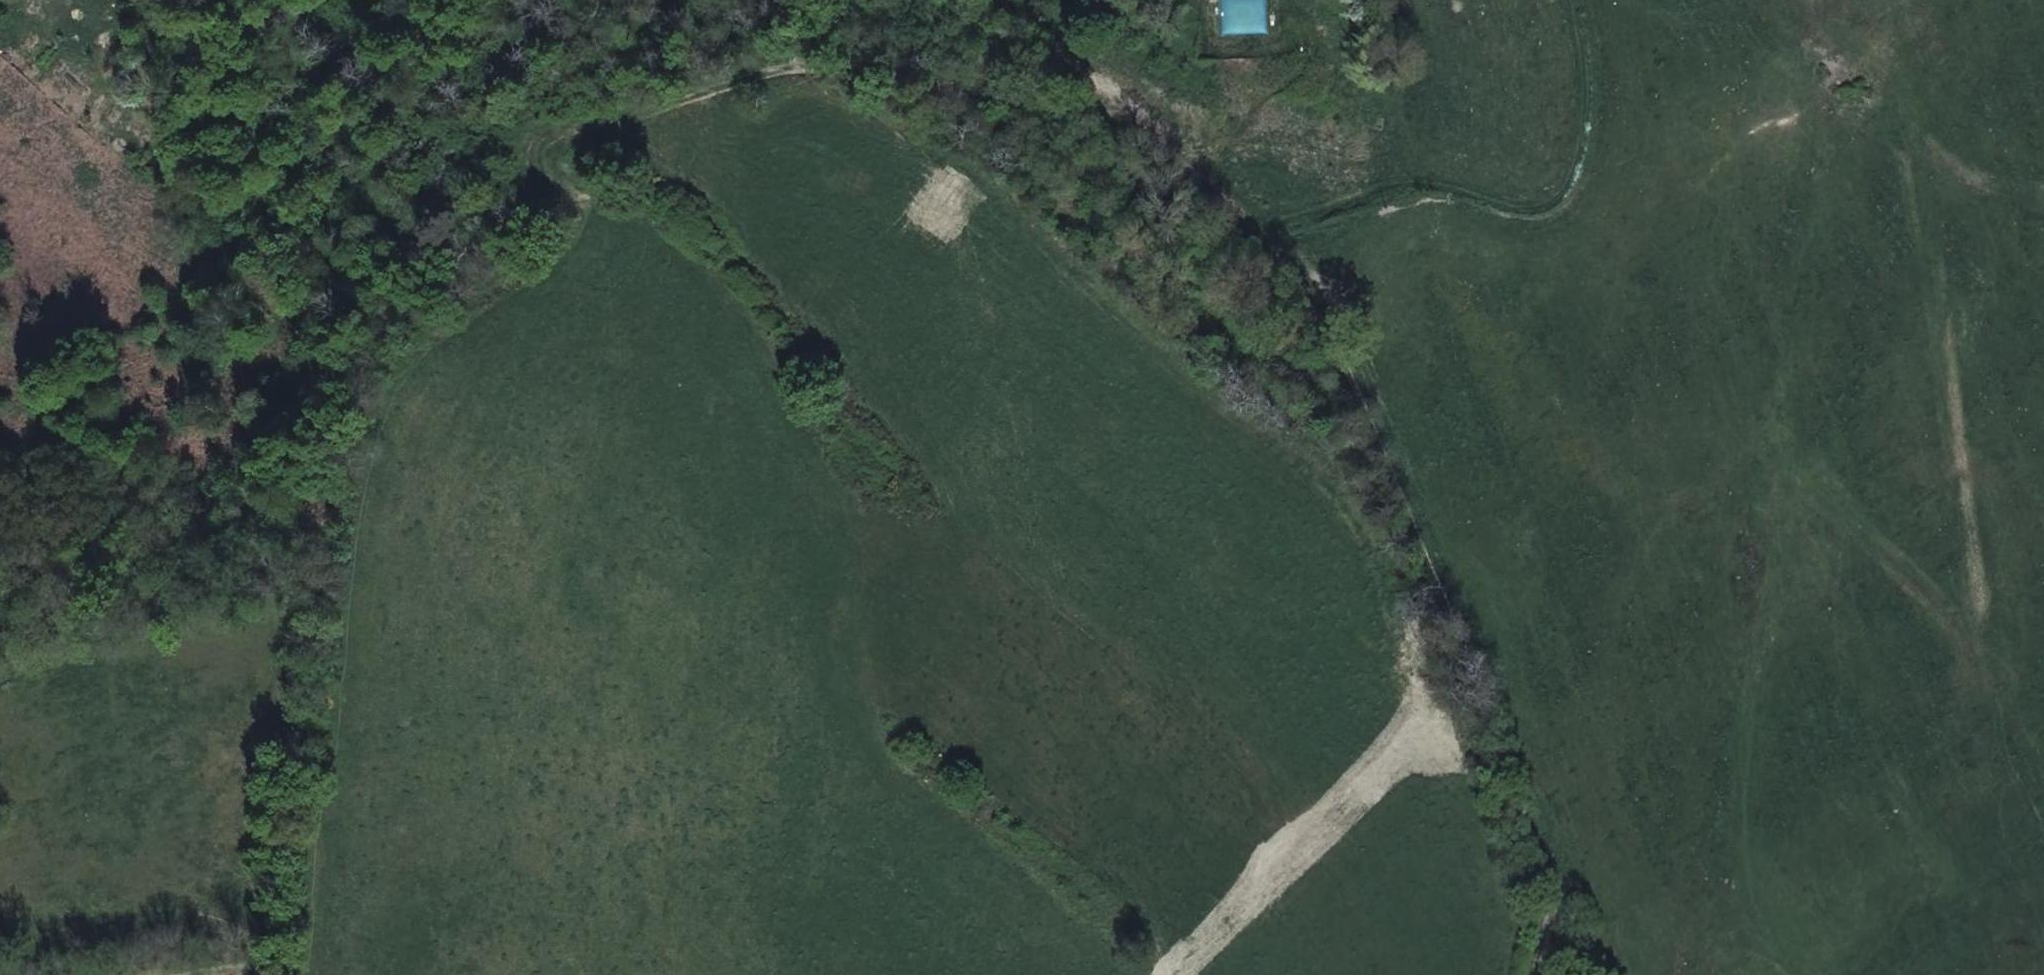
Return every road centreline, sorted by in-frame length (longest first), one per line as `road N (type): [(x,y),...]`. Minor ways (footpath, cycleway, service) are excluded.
road 1 (track): [(1011,0),(1122,121),(1261,219),(1327,211),(1410,180),(1531,216),(1571,184),(1590,143),(1573,0)]
road 2 (track): [(1527,974),(1560,884),(1320,280),(1261,219)]

